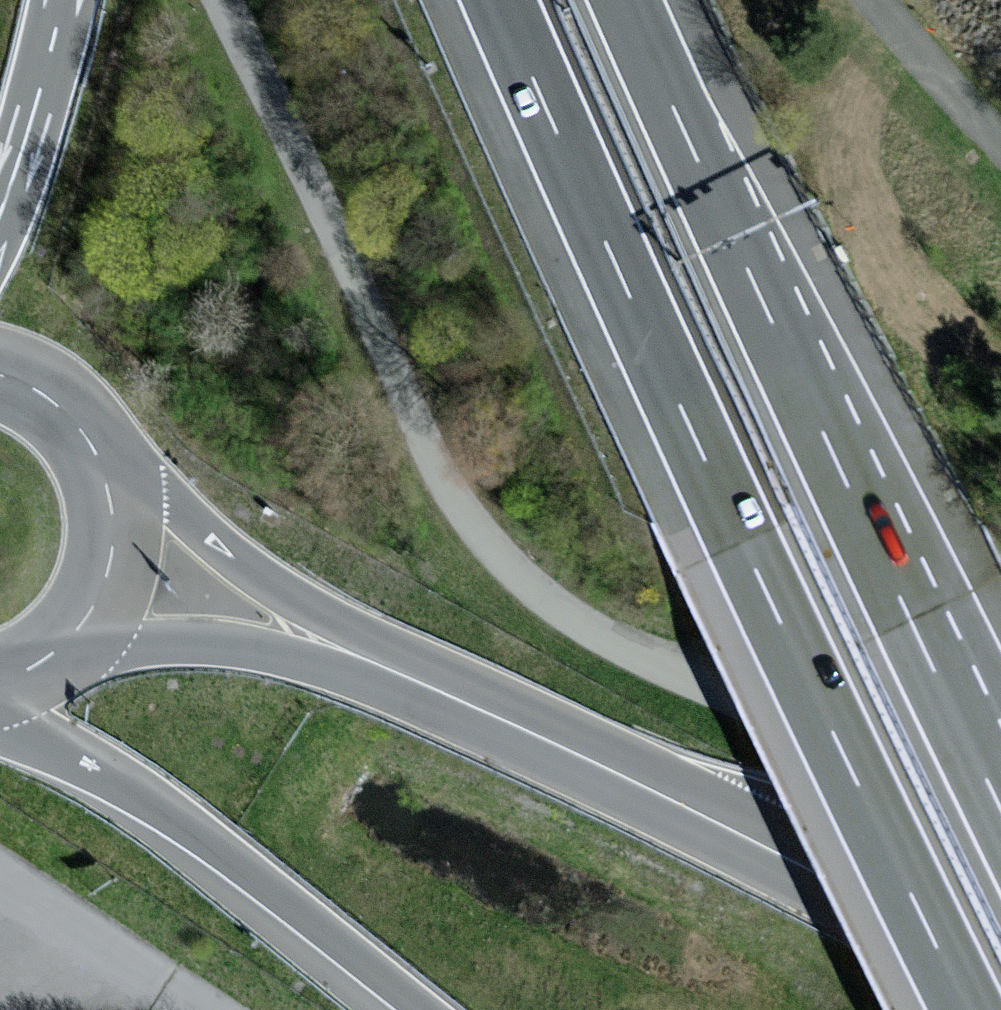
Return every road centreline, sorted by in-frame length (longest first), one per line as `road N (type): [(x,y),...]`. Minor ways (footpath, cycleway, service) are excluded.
road 1 (unclassified): [(1000,810),(621,645),(536,591),(494,552),(438,471),(218,0)]
road 2 (motorway): [(497,0),(742,541),(970,1009)]
road 3 (motorway): [(1000,803),(626,0)]
road 4 (motorway): [(0,723),(121,783),(190,830),(420,1009)]
road 5 (primary): [(403,675),(281,595),(81,428)]
road 6 (primary): [(1000,972),(651,789)]
road 7 (motorway): [(1000,911),(651,789)]
road 8 (primary): [(61,650),(238,646),(403,675)]
road 9 (primary): [(651,789),(403,675)]
road 10 (primary): [(61,650),(98,602),(116,543),(109,482),(81,428)]
road 11 (motorway): [(64,0),(0,216)]

